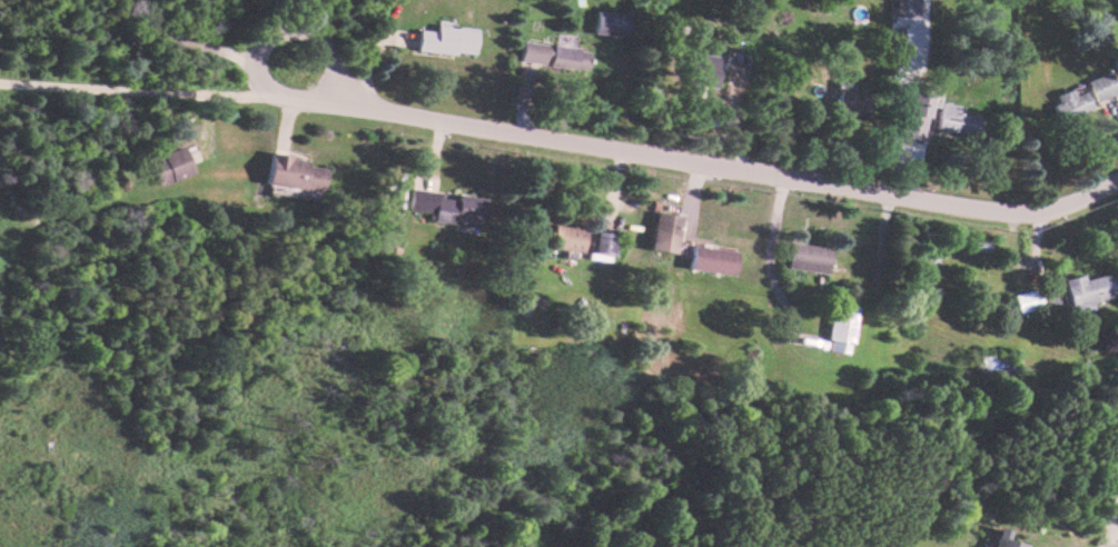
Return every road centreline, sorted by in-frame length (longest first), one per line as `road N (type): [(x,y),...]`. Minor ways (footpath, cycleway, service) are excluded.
road 1 (residential): [(1117,175),(1049,206),(978,208),(363,108)]
road 2 (residential): [(363,108),(264,90),(251,63),(258,41),(274,31),(301,32),(363,108)]

